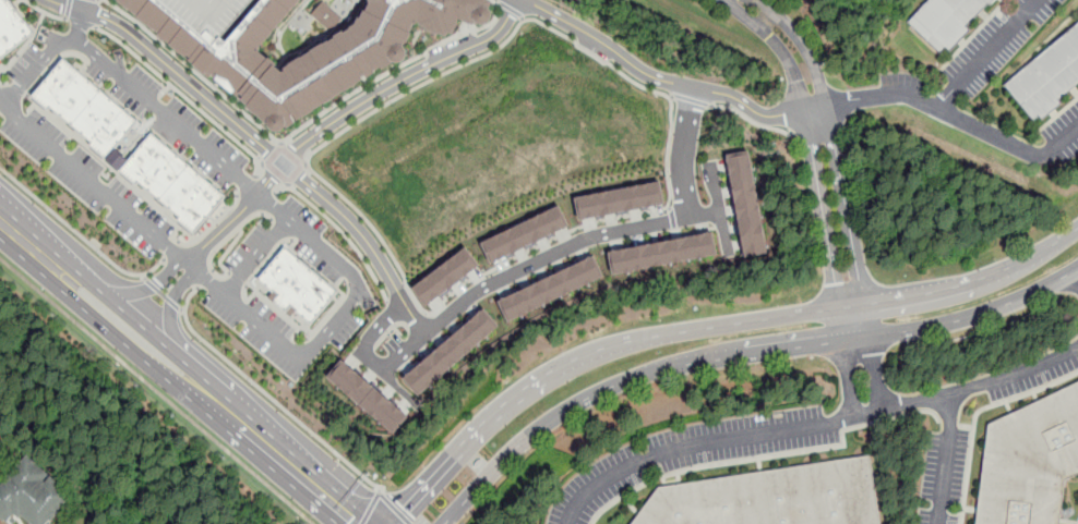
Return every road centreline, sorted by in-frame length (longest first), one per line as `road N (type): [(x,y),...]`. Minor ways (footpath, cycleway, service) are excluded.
road 1 (secondary): [(445,523),(524,440),(607,388),(688,363),(957,320),(1077,268)]
road 2 (residential): [(720,212),(601,234),(553,253),(468,296),(384,374),(362,354),(405,303)]
road 3 (secondary): [(1077,229),(967,283),(684,331)]
road 4 (residential): [(858,339),(800,57),(736,0)]
road 5 (secondary): [(684,331),(601,349),(525,386),(390,523)]
road 6 (secondary): [(44,260),(49,280),(176,386),(203,389)]
road 7 (secondary): [(203,389),(195,373),(67,261),(44,260)]
road 8 (secondary): [(356,523),(203,389)]
road 9 (residential): [(692,88),(682,161),(691,217)]

